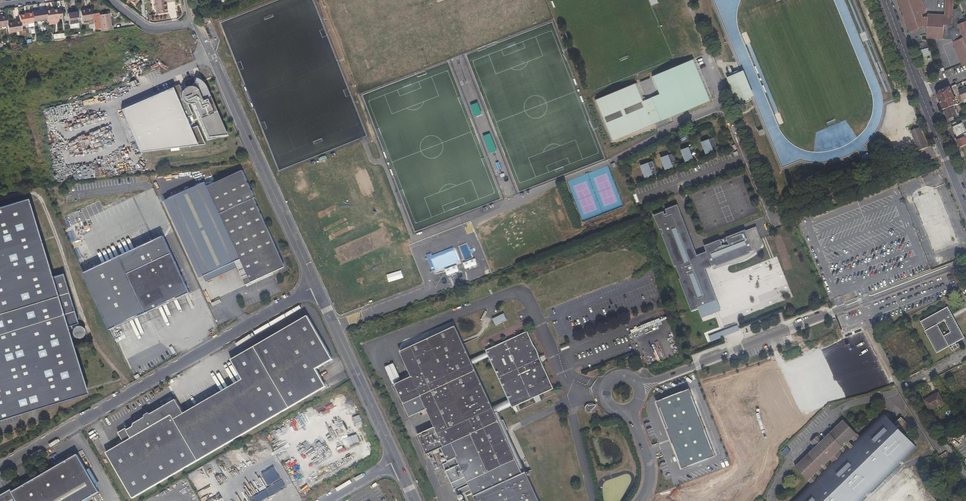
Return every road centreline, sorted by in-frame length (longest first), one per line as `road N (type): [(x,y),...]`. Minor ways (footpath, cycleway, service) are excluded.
road 1 (unclassified): [(195,20),(415,500)]
road 2 (unclassified): [(965,269),(954,267),(637,381)]
road 3 (tertiary): [(921,93),(965,206)]

